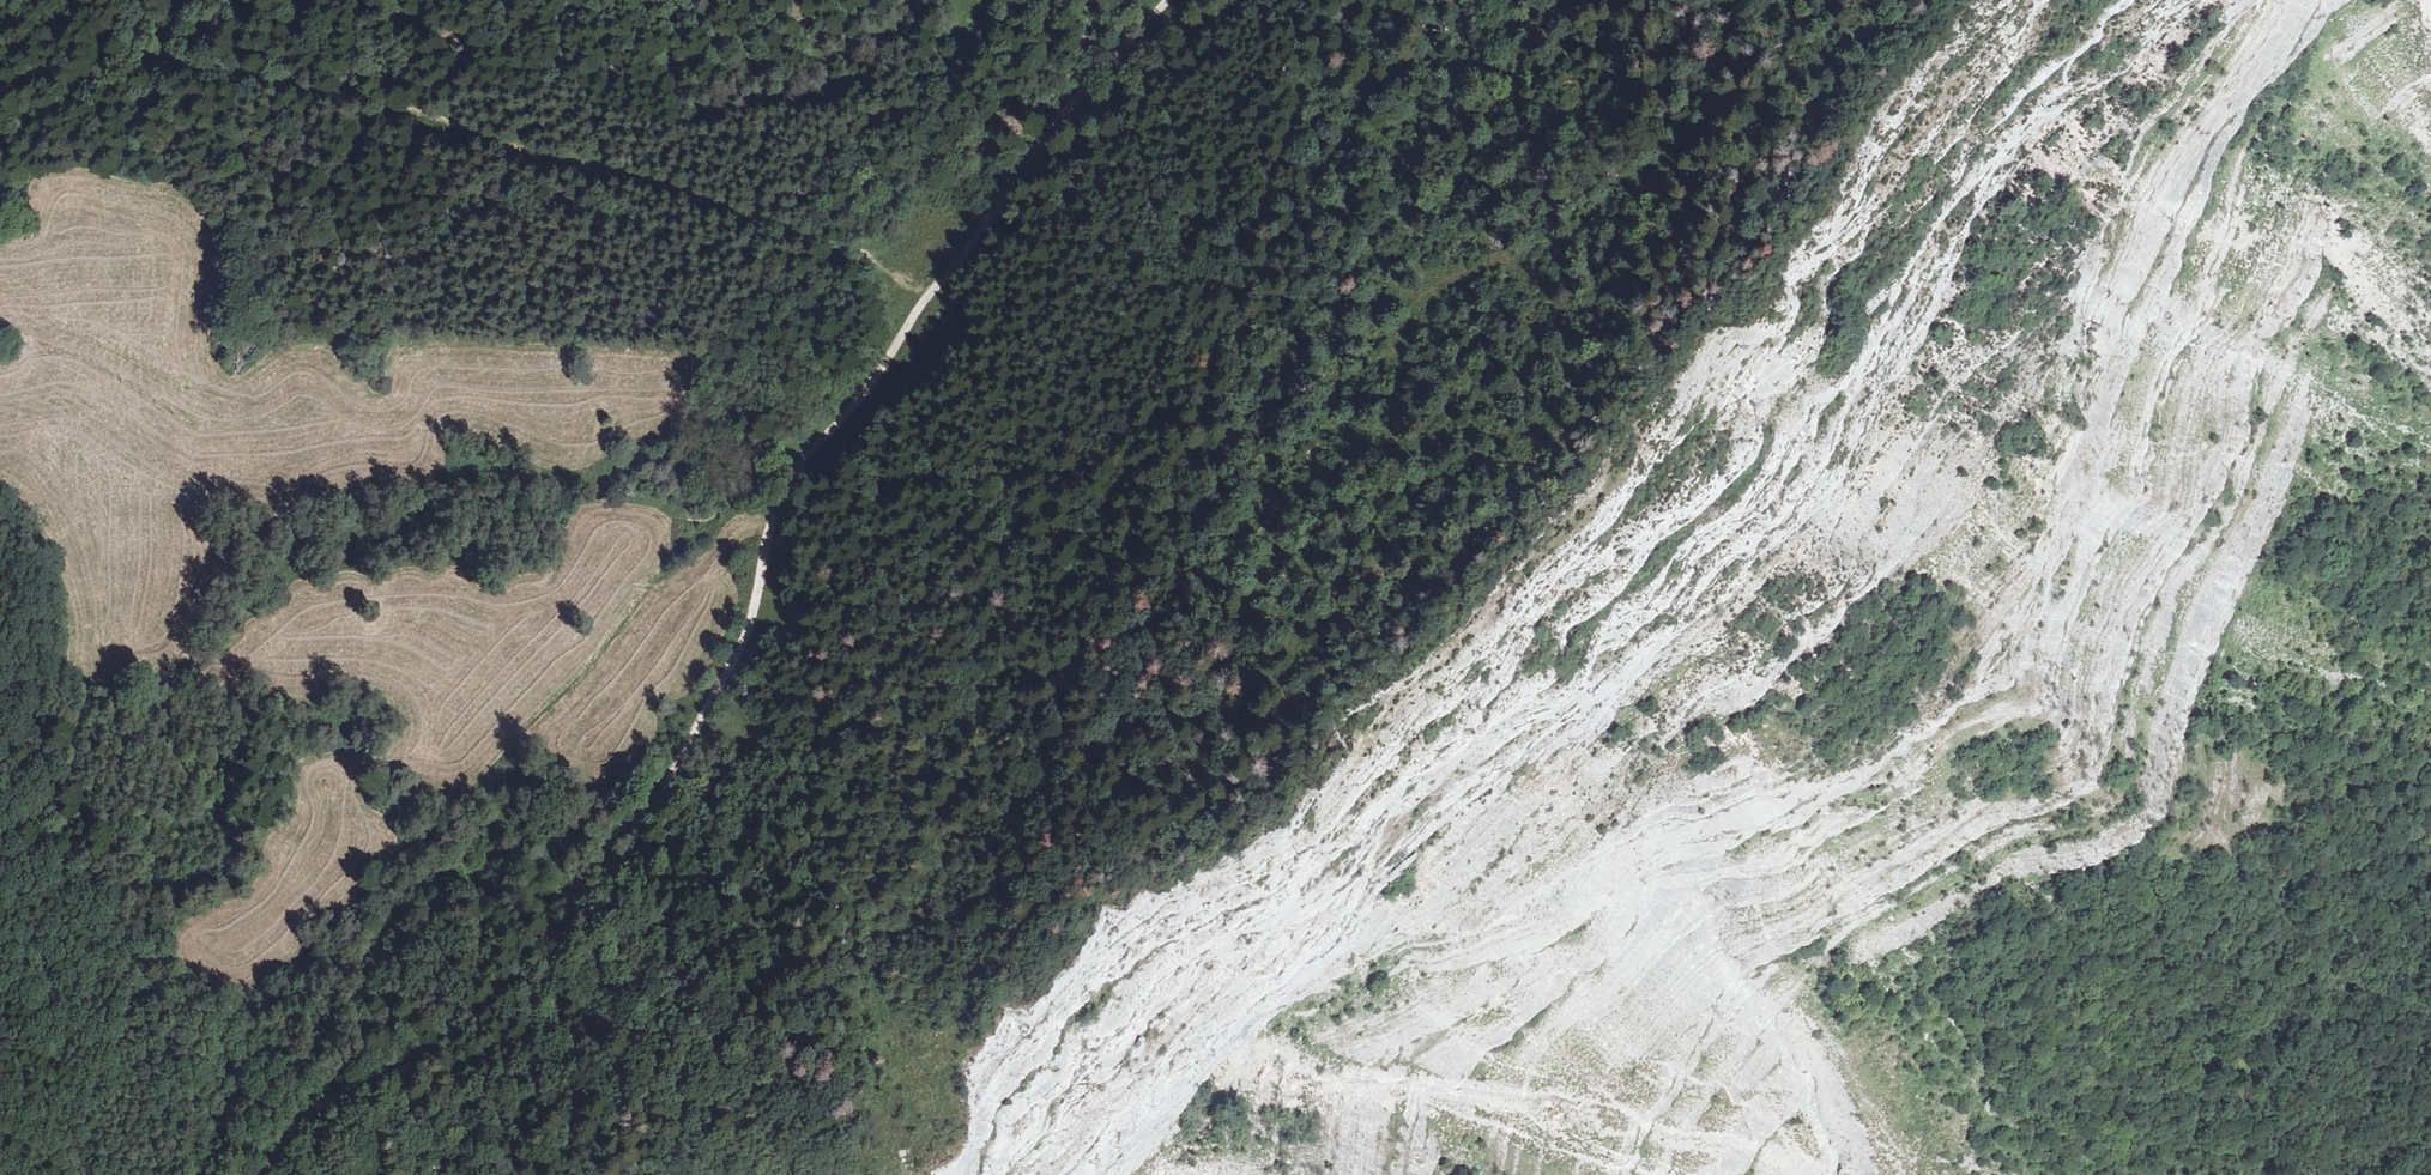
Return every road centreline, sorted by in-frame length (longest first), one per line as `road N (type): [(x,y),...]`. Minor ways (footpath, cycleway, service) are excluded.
road 1 (track): [(259,1174),(297,1117),(347,1083),(427,1050),(488,1004),(564,896),(664,780),(742,651),(775,515),(804,461),(866,397),(934,297)]
road 2 (track): [(934,297),(857,249),(744,210),(512,146),(318,79),(232,62),(158,51),(107,66),(0,144)]
road 3 (track): [(1171,0),(1050,139),(934,297)]

